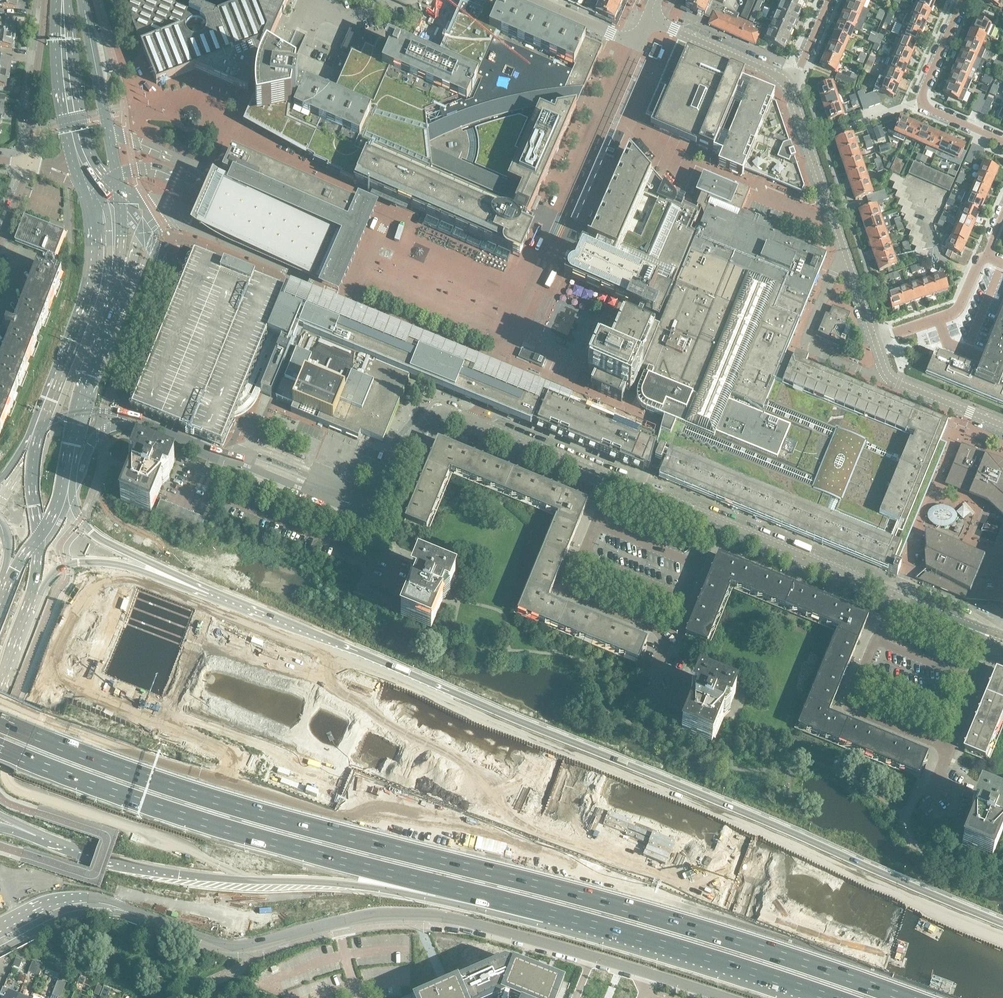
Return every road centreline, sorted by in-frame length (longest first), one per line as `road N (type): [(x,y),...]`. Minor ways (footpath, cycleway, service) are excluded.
road 1 (motorway): [(871,929),(0,597)]
road 2 (motorway): [(1002,923),(208,593)]
road 3 (motorway): [(0,653),(792,959)]
road 4 (motorway): [(792,959),(472,864),(237,808),(0,724)]
road 5 (motorway): [(871,929),(754,851),(341,689)]
road 6 (motorway): [(0,750),(252,838),(549,912)]
road 7 (motorway): [(24,826),(164,871),(337,882),(517,918),(549,912)]
road 8 (secondary): [(591,956),(437,915),(381,913),(240,946),(130,913)]
road 9 (residential): [(889,595),(845,709),(949,749),(999,640)]
road 10 (unclassified): [(309,285),(339,232),(333,216),(109,132)]
road 11 (motorway): [(549,912),(825,997)]
road 12 (residential): [(875,340),(793,82)]
road 13 (unclassified): [(309,285),(496,369),(473,424)]
road 14 (secondary): [(88,190),(91,284),(38,428)]
road 15 (residential): [(613,482),(572,589),(672,632)]
road 16 (motorway): [(208,593),(78,522),(59,495),(57,454)]
road 17 (motorway): [(208,593),(124,567),(45,521),(14,522)]
road 18 (residential): [(962,0),(918,103),(1002,139)]
road 19 (secondary): [(57,454),(82,411),(123,279)]
road 20 (unclassified): [(889,595),(716,524)]
road 21 (secondary): [(62,0),(85,177)]
road 22 (residential): [(1002,427),(888,380),(875,340)]
road 23 (unclassified): [(24,163),(44,0)]
road 24 (unclassified): [(613,482),(473,424)]
road 25 (unclassified): [(173,220),(309,285)]
road 26 (residential): [(875,340),(954,312),(983,253)]
road 27 (unclassified): [(473,424),(432,417),(403,449),(375,503)]
road 28 (motorway): [(1002,978),(871,929)]
road 29 (secondary): [(130,913),(71,896),(0,928)]
road 30 (secondary): [(0,949),(71,915),(130,913)]
road 31 (residential): [(649,18),(637,45),(540,0)]
road 32 (secondary): [(109,132),(84,0)]
road 33 (residential): [(793,82),(676,30)]
road 34 (secondary): [(296,803),(341,689)]

